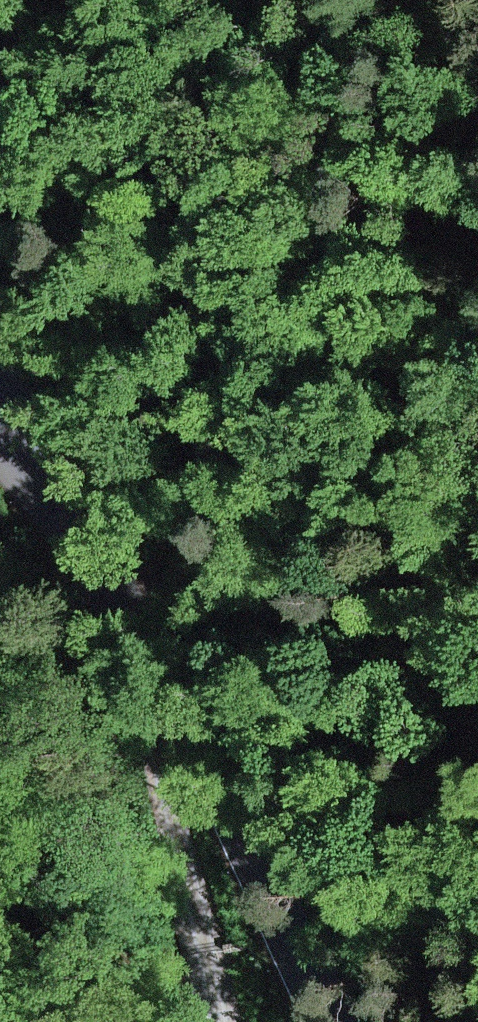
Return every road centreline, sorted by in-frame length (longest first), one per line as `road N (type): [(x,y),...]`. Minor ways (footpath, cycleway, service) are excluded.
road 1 (secondary): [(0,392),(333,1021)]
road 2 (track): [(3,0),(74,419),(129,554),(149,675)]

